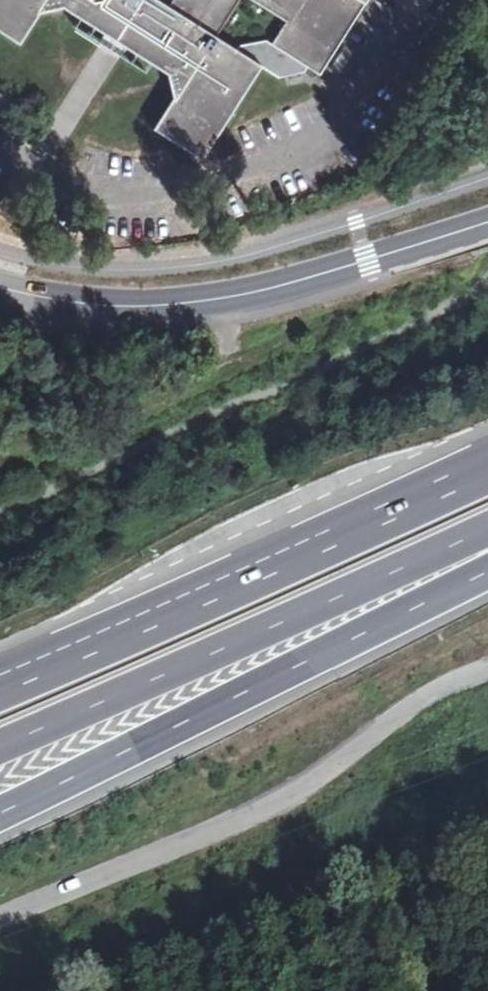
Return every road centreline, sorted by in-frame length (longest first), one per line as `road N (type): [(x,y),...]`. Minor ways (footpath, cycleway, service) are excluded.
road 1 (unclassified): [(487,669),(396,716),(344,765),(286,803),(0,917)]
road 2 (trunk): [(0,814),(487,571)]
road 3 (motorway): [(0,748),(487,529)]
road 4 (motorway): [(487,467),(0,685)]
road 5 (secondary): [(0,287),(118,307),(217,300),(487,222)]

